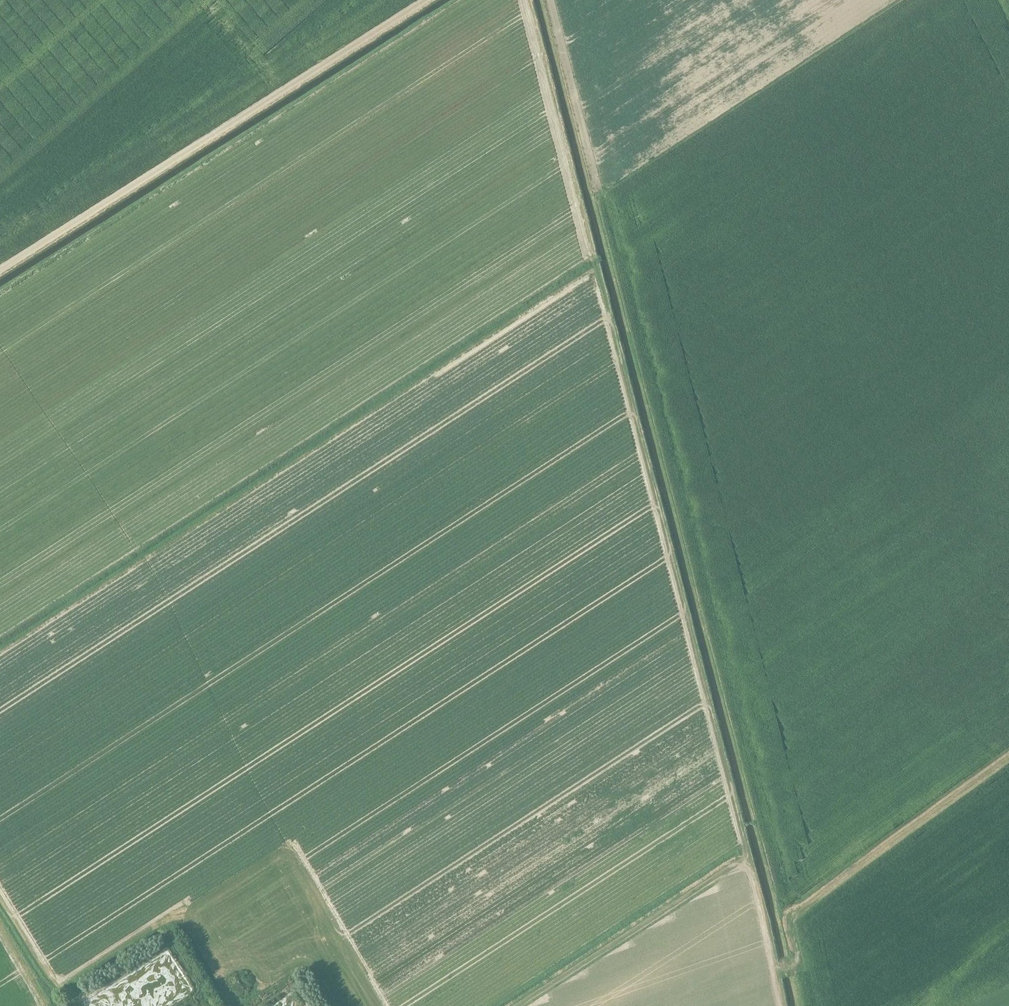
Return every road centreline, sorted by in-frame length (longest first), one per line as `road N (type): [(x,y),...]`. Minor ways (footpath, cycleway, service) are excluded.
road 1 (track): [(0,269),(425,0)]
road 2 (track): [(1008,755),(787,914)]

